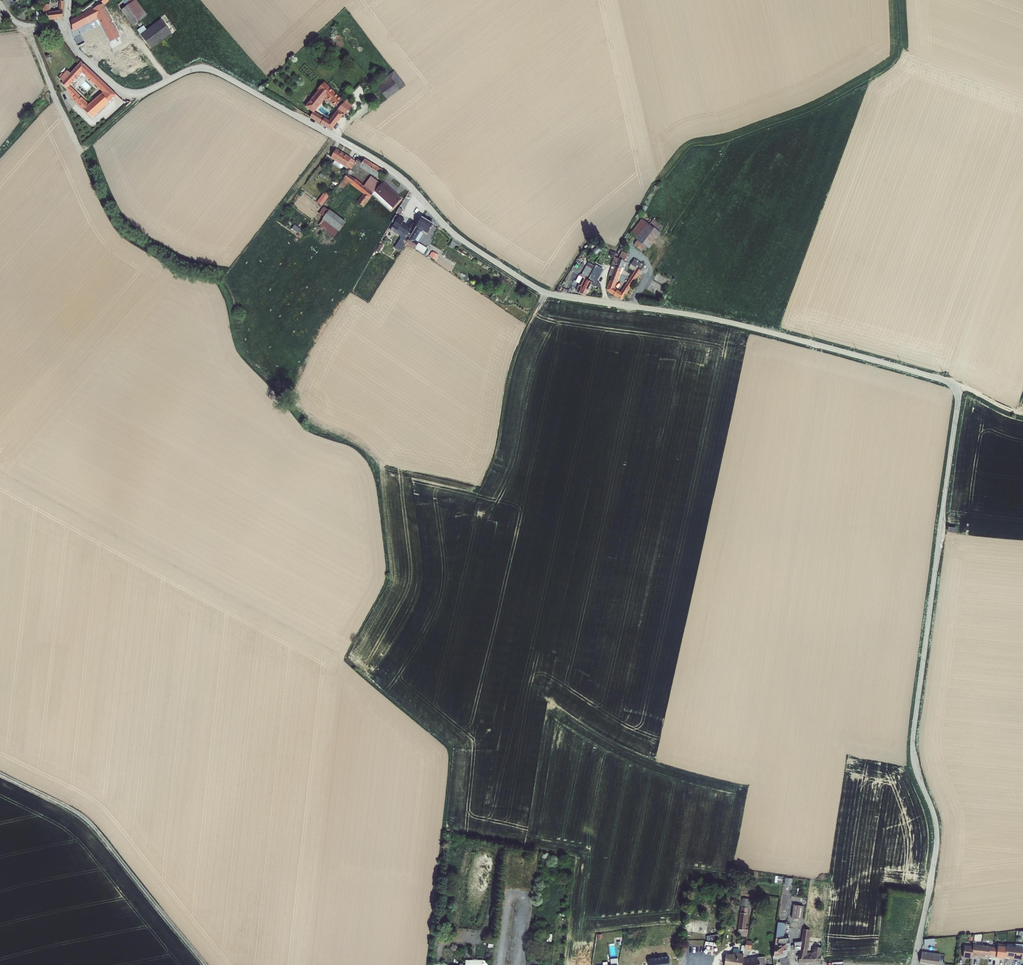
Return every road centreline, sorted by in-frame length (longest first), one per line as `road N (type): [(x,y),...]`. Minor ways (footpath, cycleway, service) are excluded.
road 1 (residential): [(136,96),(200,67),(364,153),(536,289),(730,324),(956,386),(913,738),(936,833),(915,964)]
road 2 (track): [(204,964),(84,815),(0,773)]

